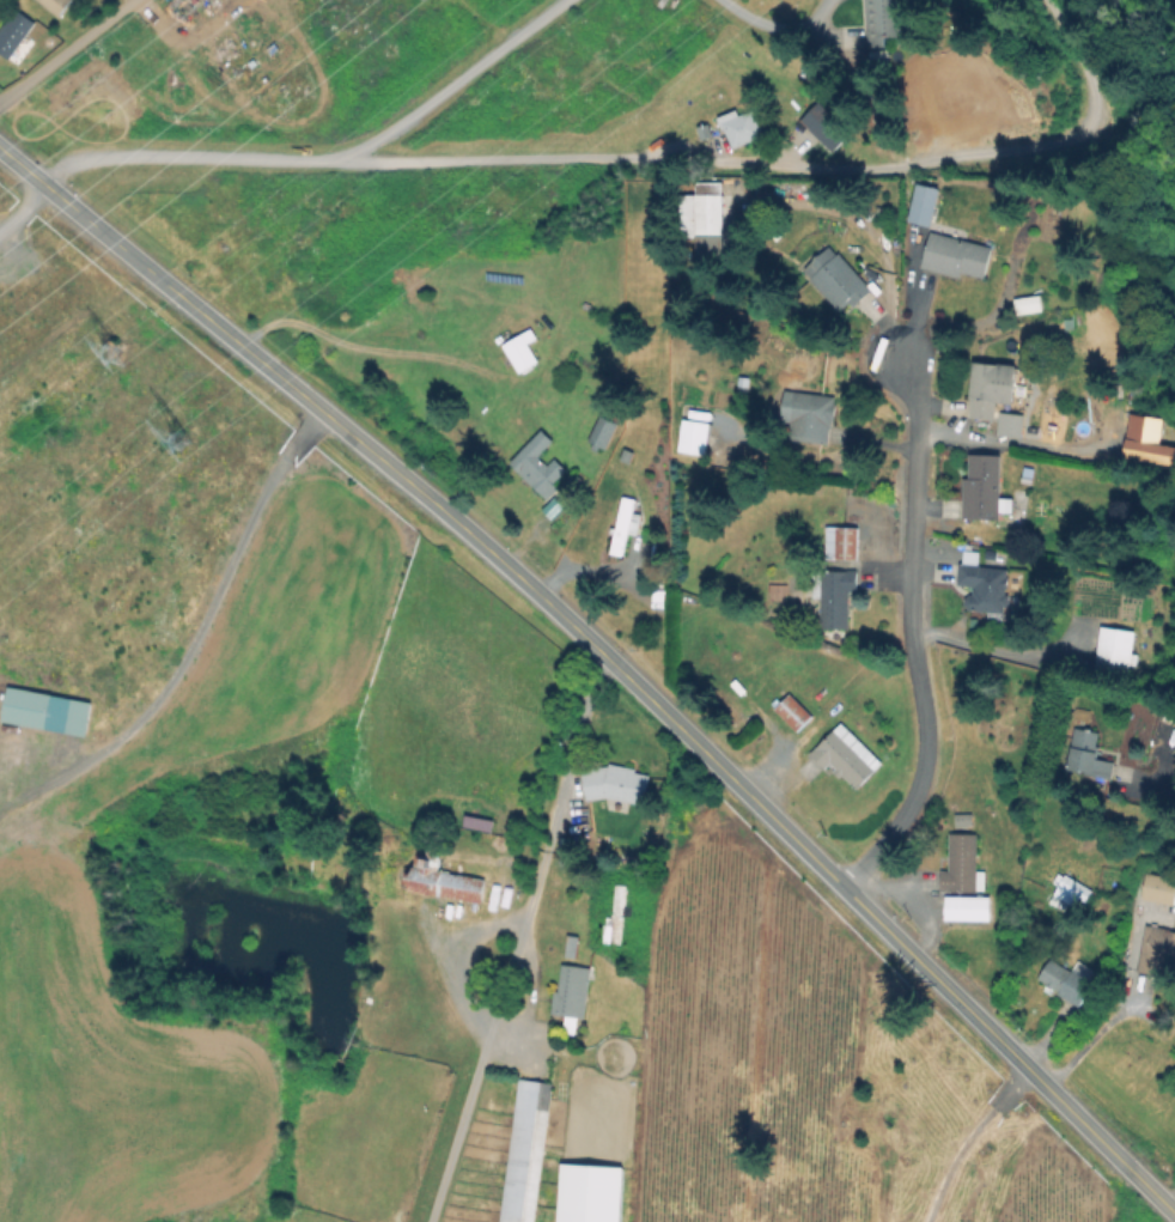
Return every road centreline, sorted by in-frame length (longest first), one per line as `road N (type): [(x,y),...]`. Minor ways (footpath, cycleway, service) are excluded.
road 1 (secondary): [(0,150),(494,554),(1174,1211)]
road 2 (residential): [(54,190),(75,169),(101,163),(763,163)]
road 3 (residential): [(839,883),(899,821),(918,788),(927,744),(909,632),(915,394),(894,354)]
road 4 (residential): [(342,165),(580,0)]
road 5 (residential): [(489,1035),(436,1221)]

